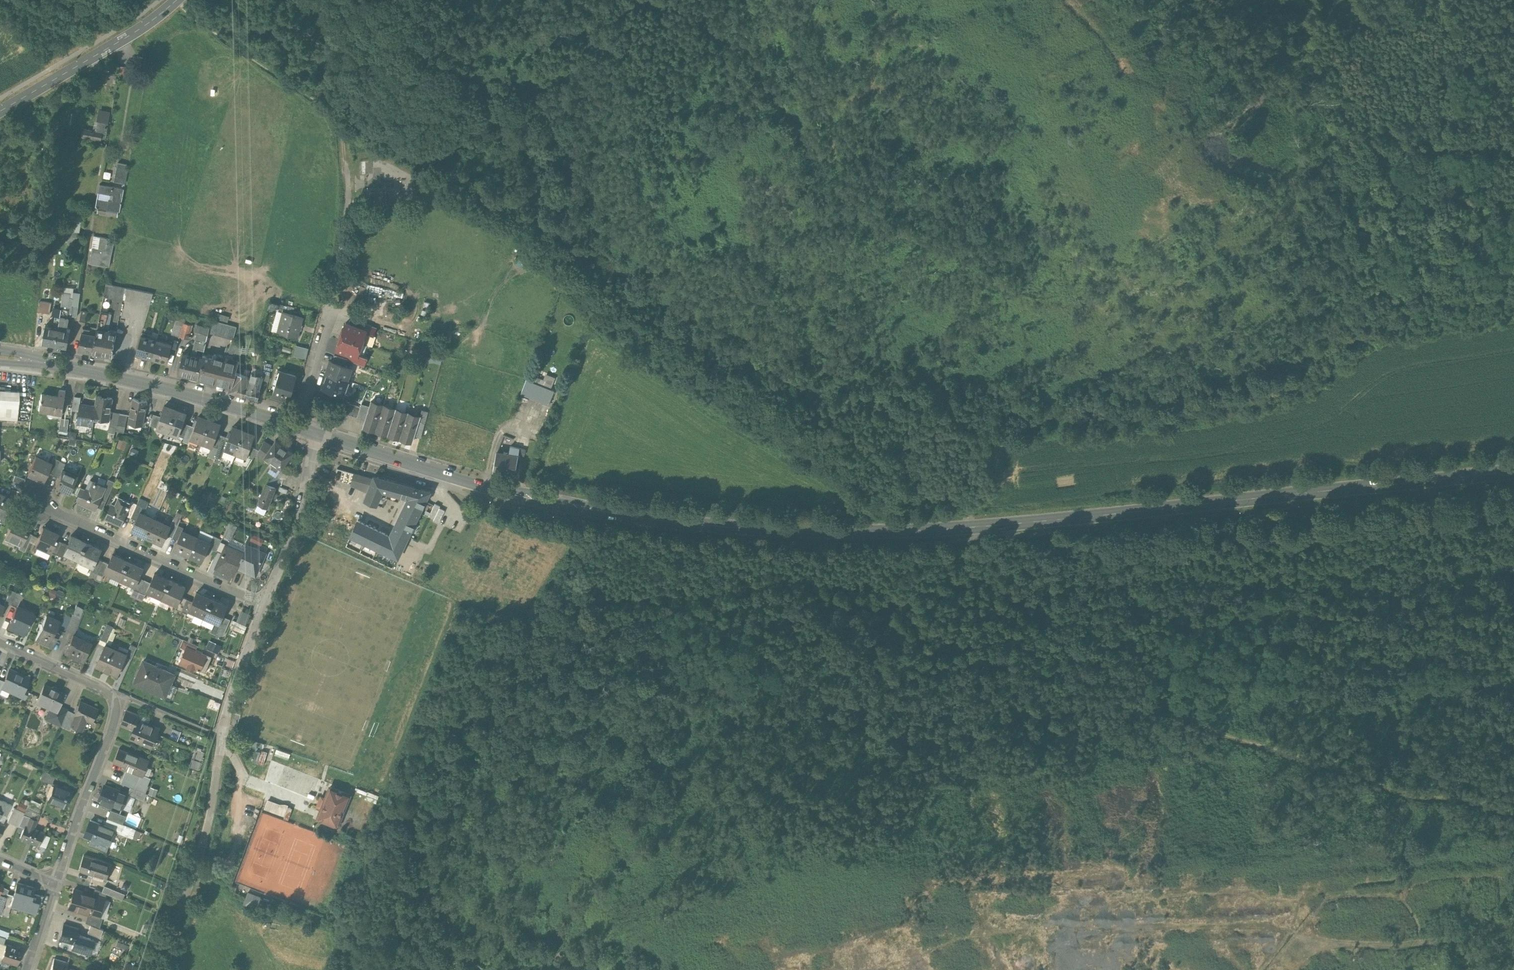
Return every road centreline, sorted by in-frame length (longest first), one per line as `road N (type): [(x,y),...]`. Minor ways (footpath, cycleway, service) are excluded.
road 1 (secondary): [(1513,471),(942,534),(772,534),(579,508),(321,432)]
road 2 (residential): [(264,605),(162,969)]
road 3 (secondary): [(296,426),(123,378),(0,357)]
road 4 (residential): [(264,605),(38,504)]
road 5 (tertiary): [(0,111),(177,0)]
road 6 (residential): [(114,698),(114,720),(54,882)]
road 7 (residential): [(321,432),(264,605)]
road 8 (track): [(328,300),(348,201),(345,167)]
road 9 (residential): [(296,426),(328,300)]
road 10 (residential): [(114,698),(0,643)]

